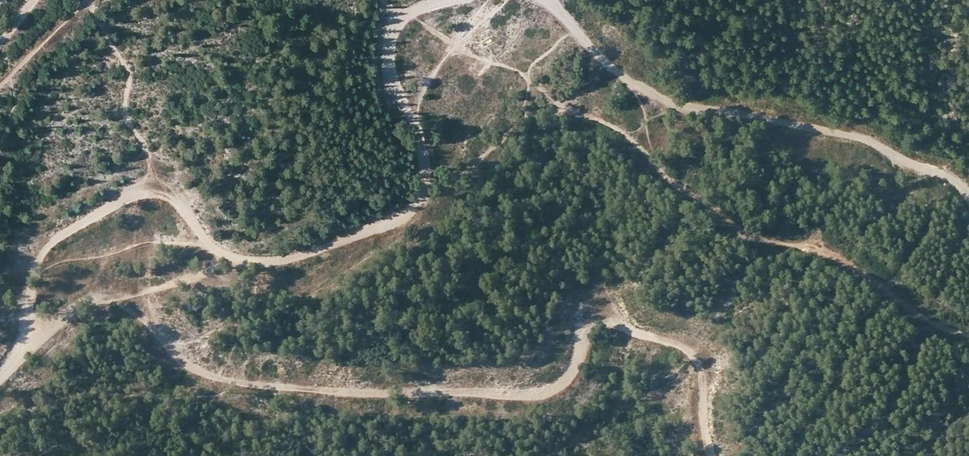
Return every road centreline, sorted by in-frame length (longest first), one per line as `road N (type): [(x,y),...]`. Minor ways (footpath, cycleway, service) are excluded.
road 1 (track): [(711,455),(691,354),(608,321),(584,335),(565,382),(543,393),(348,392),(210,377),(174,349),(136,300),(101,292),(57,321),(0,380)]
road 2 (track): [(452,0),(410,13),(388,45),(426,172),(411,212),(303,254),(245,262),(204,242),(177,201),(147,184),(48,244),(33,272),(22,353)]
road 3 (track): [(968,202),(947,176),(901,163),(880,145),(668,105),(598,56),(547,0)]

